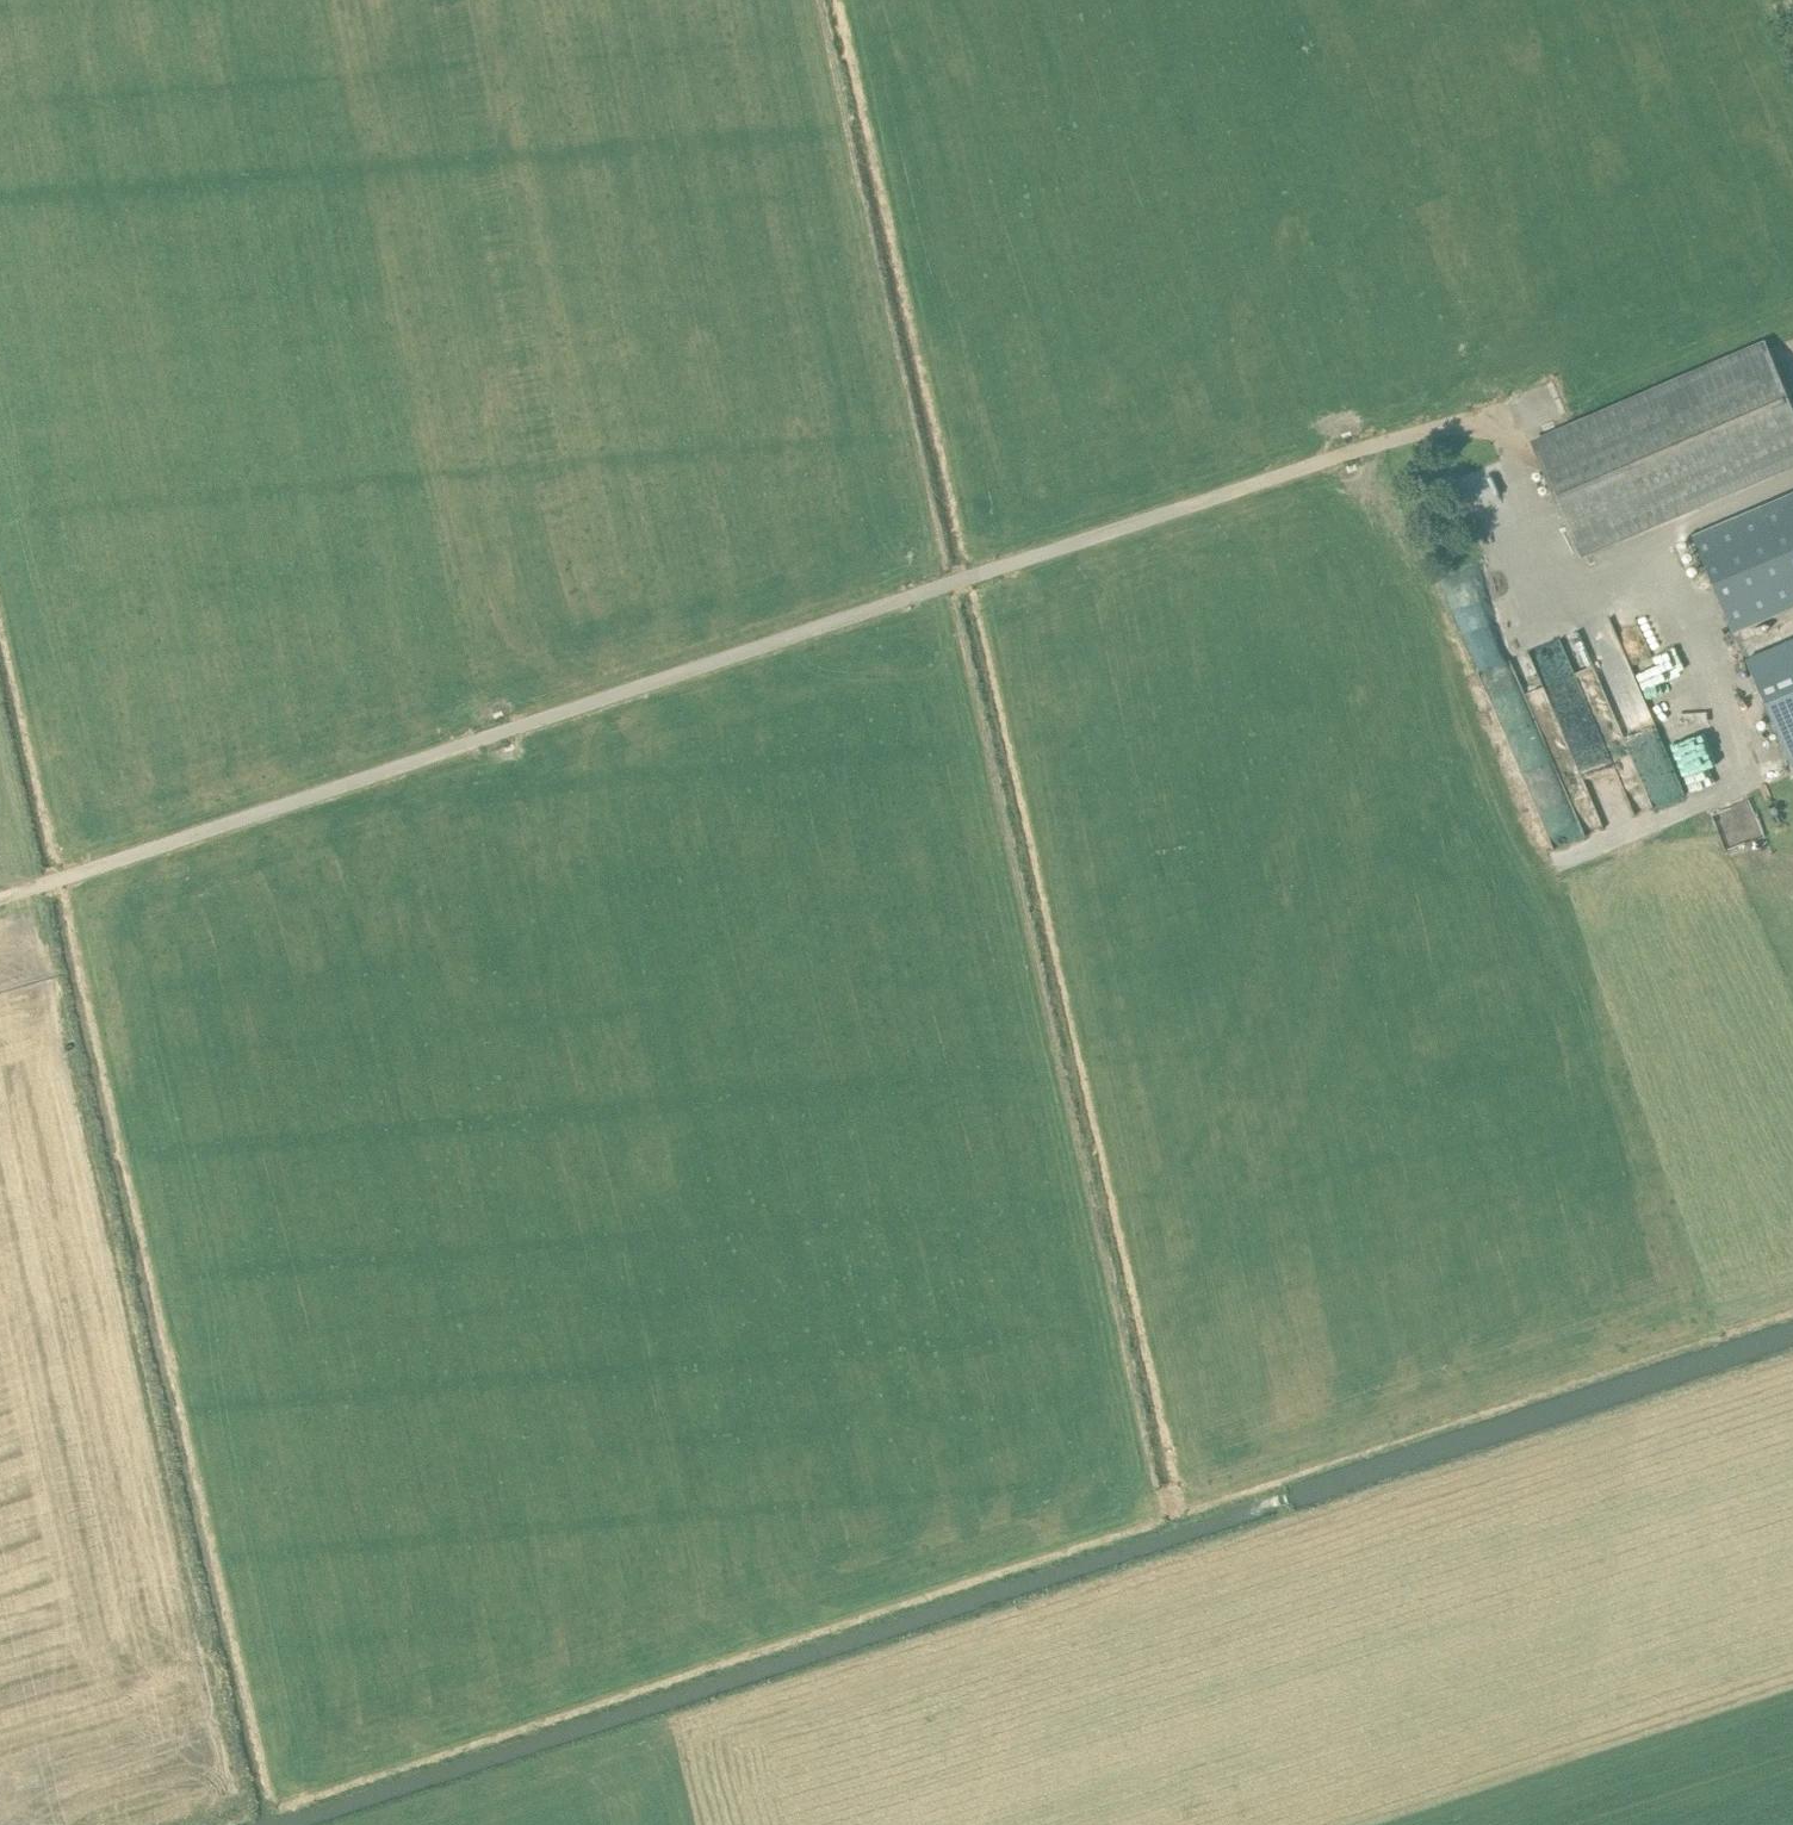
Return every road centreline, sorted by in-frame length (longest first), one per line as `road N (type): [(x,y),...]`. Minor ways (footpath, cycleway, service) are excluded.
road 1 (track): [(0,895),(1453,421),(1479,425),(1502,445),(1566,577)]

